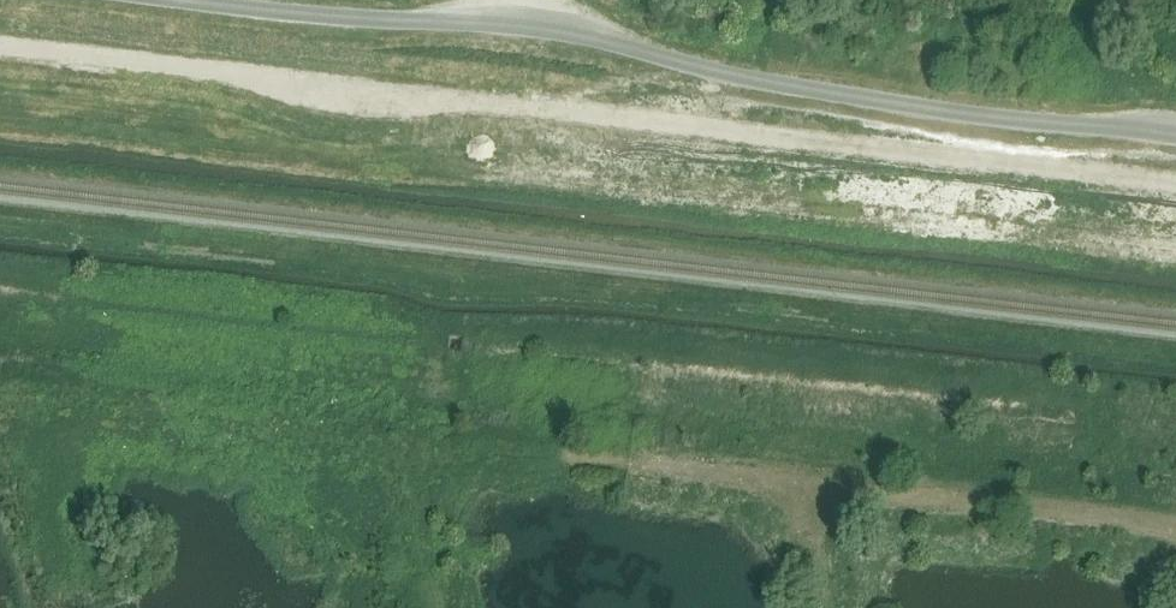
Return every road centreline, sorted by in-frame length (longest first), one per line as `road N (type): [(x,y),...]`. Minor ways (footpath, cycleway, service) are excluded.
road 1 (track): [(0,391),(1024,505),(1175,531)]
road 2 (track): [(206,0),(527,24),(714,76),(1175,137)]

